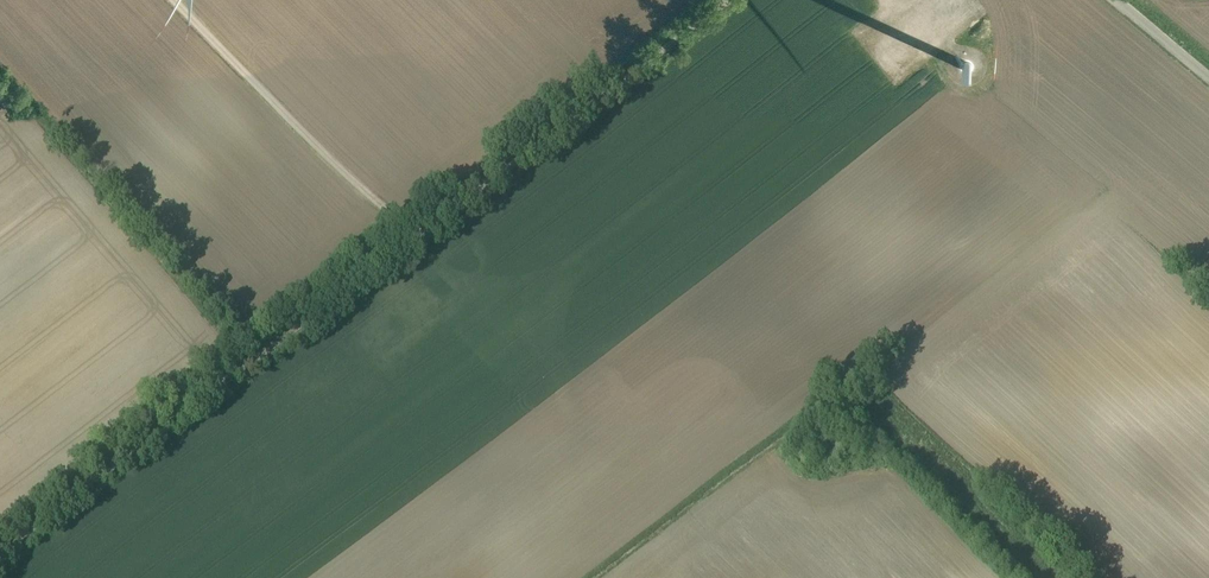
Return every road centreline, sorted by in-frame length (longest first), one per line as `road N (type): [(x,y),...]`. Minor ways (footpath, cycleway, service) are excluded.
road 1 (track): [(174,0),(439,273),(488,294),(524,294),(561,274),(893,0)]
road 2 (unclassified): [(0,559),(462,194),(734,0)]
road 3 (unclassified): [(1115,0),(1208,79)]

